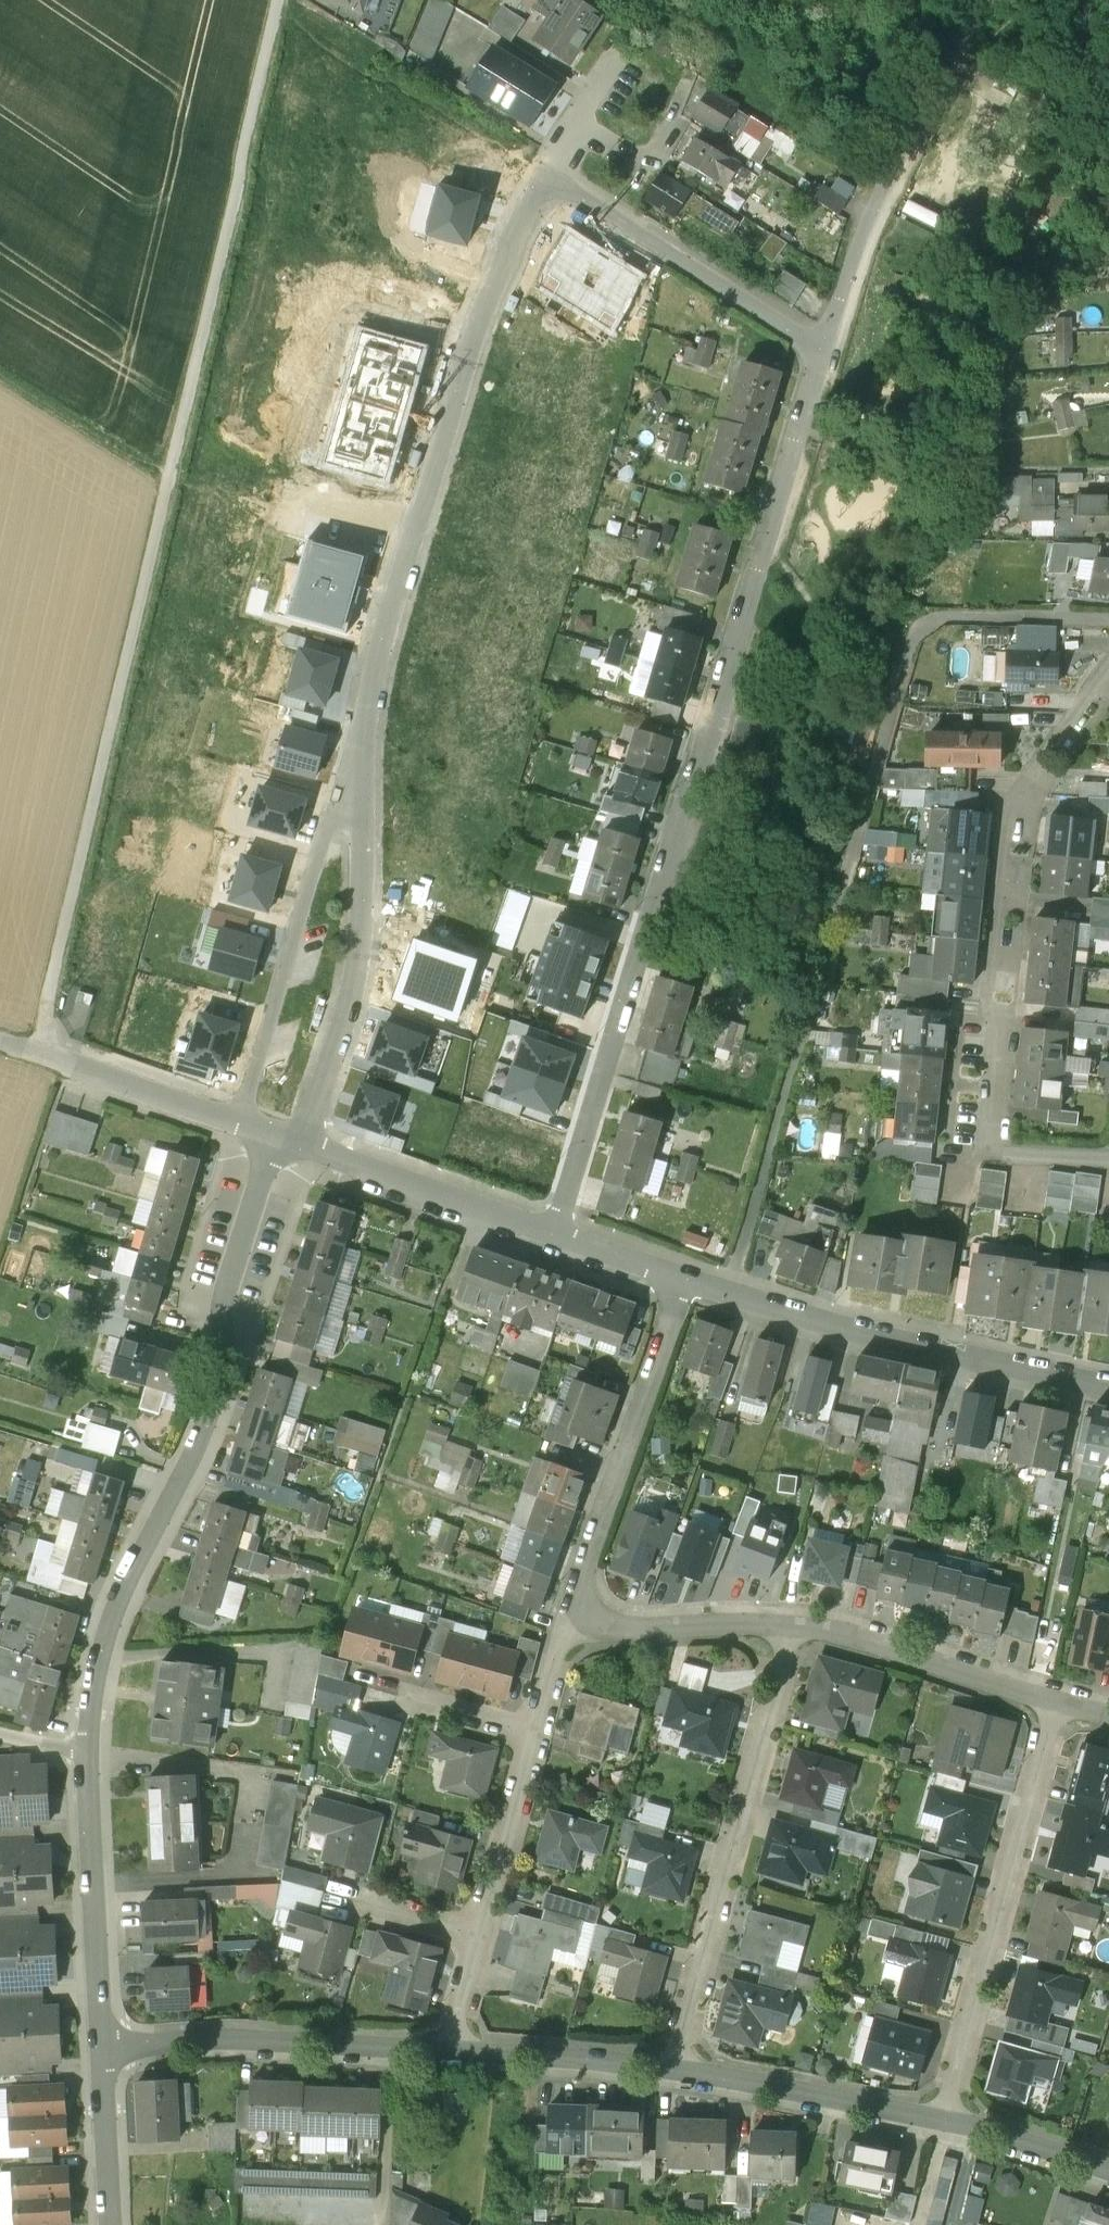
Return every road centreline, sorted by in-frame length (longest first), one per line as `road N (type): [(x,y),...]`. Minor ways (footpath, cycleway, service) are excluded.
road 1 (residential): [(559,1234),(825,346)]
road 2 (track): [(731,1294),(922,614)]
road 3 (residential): [(362,808),(366,719),(387,617),(470,337),(549,173)]
road 4 (residential): [(87,1749),(100,1648),(206,1425),(230,1353),(221,1327),(225,1291),(276,1135)]
road 5 (residential): [(1108,671),(1032,773),(1011,825),(990,994),(1001,1024),(986,1152),(1108,1160)]
road 6 (residential): [(676,2066),(792,1626)]
road 7 (residential): [(687,1278),(1108,1389)]
road 8 (residential): [(944,2120),(1055,1699)]
road 9 (unclassified): [(987,0),(859,241),(825,346)]
road 10 (residential): [(458,2051),(207,2043),(98,2048)]
road 11 (unclassified): [(238,1122),(332,815),(362,808)]
road 12 (residential): [(570,1607),(687,1278)]
road 13 (residential): [(303,1145),(356,966),(362,808)]
road 14 (residential): [(549,173),(825,346)]
road 15 (residential): [(98,2048),(87,1749)]
road 16 (residential): [(944,2120),(676,2066)]
road 17 (residential): [(1055,1699),(905,1651),(792,1626)]
road 18 (residential): [(303,1145),(559,1234)]
road 19 (residential): [(792,1626),(646,1628),(596,1621),(570,1607)]
road 20 (residential): [(676,2066),(458,2051)]
road 21 (residential): [(33,1055),(238,1122)]
road 22 (residential): [(478,1934),(534,1730)]
road 23 (track): [(166,477),(0,375)]
road 24 (track): [(922,614),(1108,621)]
road 25 (residential): [(109,2224),(98,2048)]
road 26 (residential): [(1108,2171),(944,2120)]
road 27 (residential): [(549,173),(634,34)]
road 28 (residential): [(478,1934),(328,1897)]
road 29 (residential): [(534,1730),(400,1694)]
road 30 (residential): [(559,1234),(687,1278)]
road 31 (residential): [(534,1730),(570,1607)]

